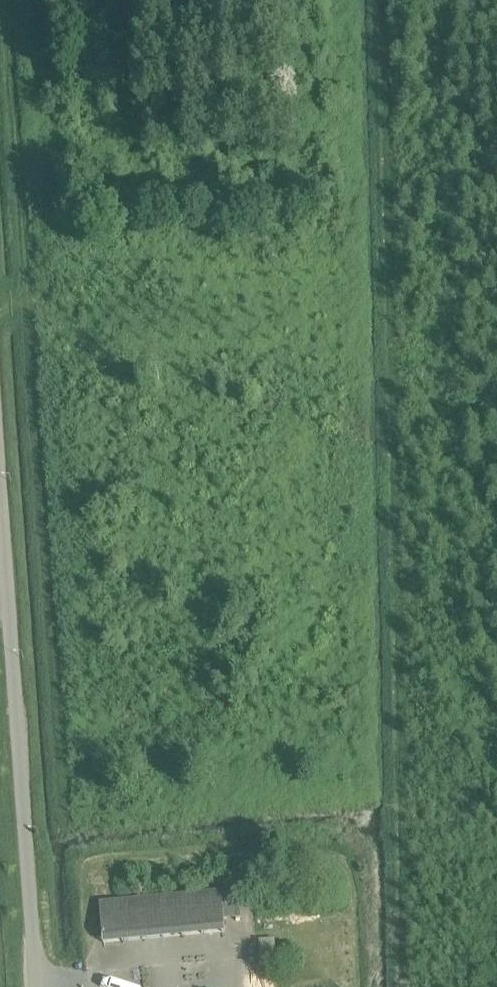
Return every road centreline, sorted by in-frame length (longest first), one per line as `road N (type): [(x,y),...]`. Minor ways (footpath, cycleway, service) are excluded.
road 1 (unclassified): [(37,986),(0,485)]

